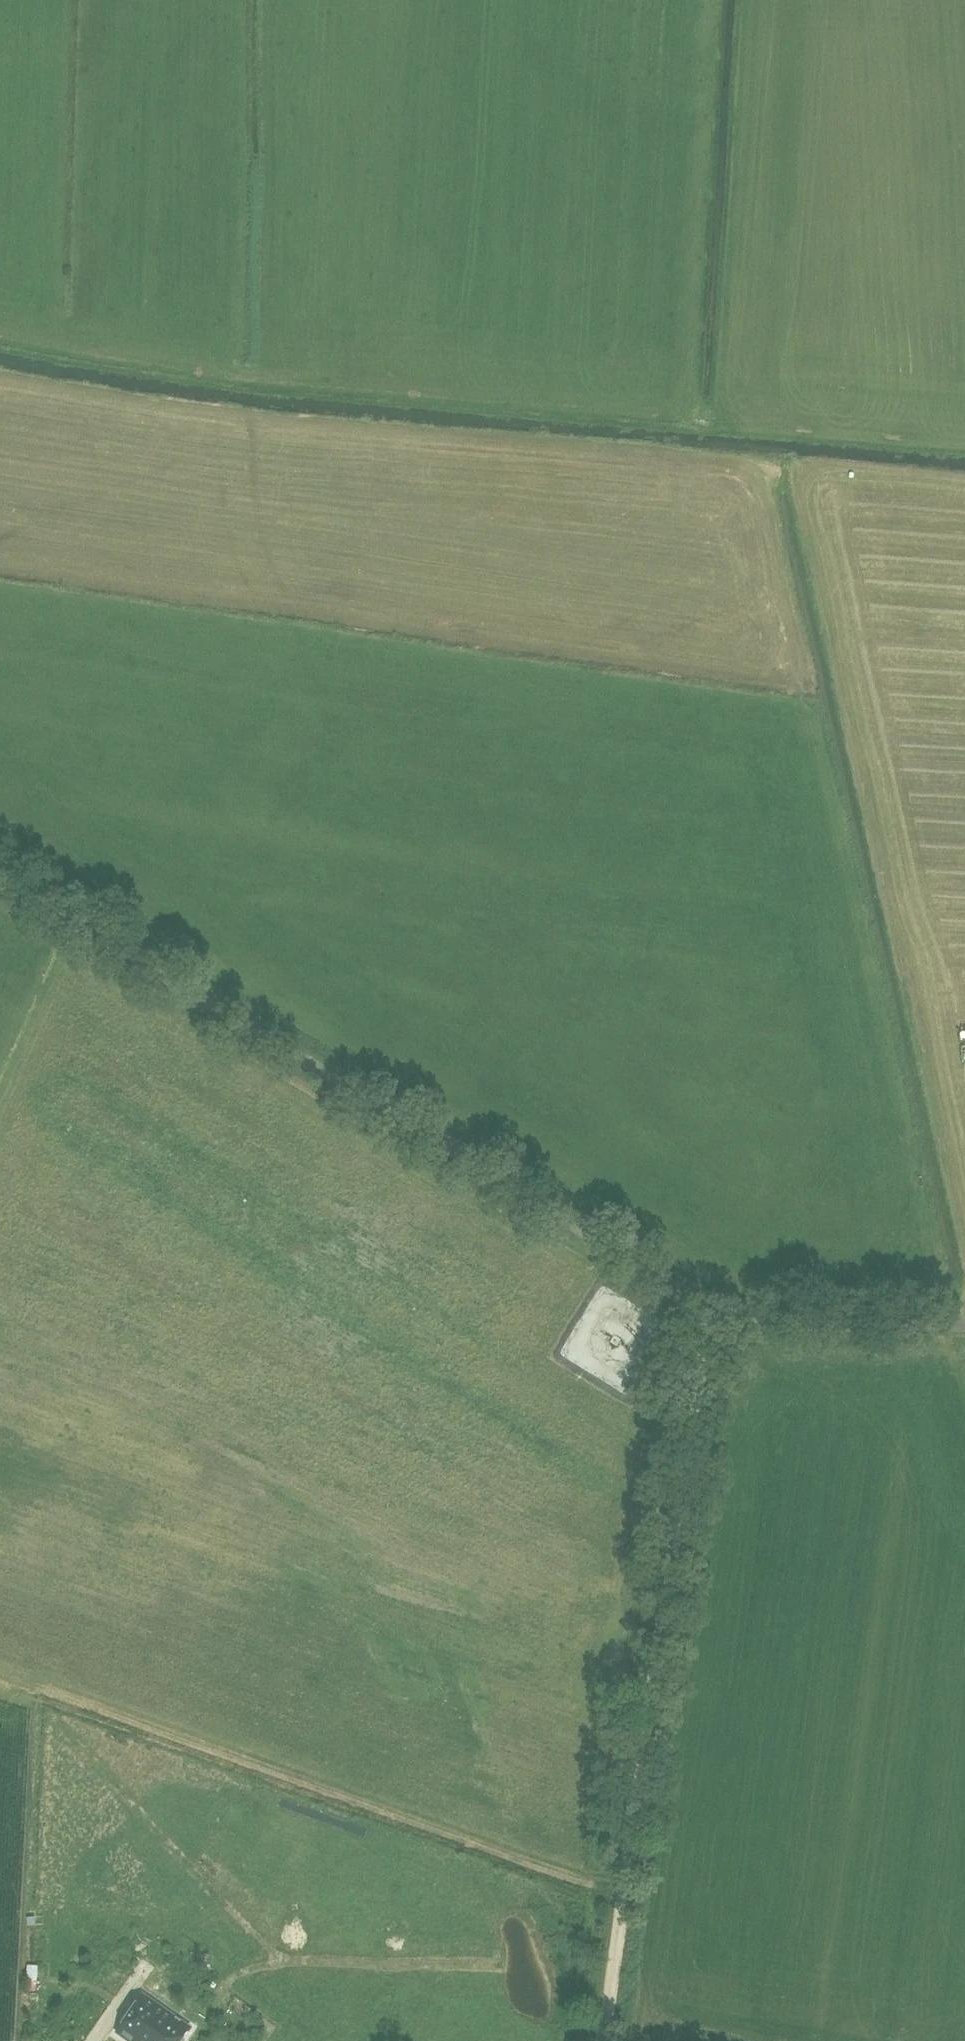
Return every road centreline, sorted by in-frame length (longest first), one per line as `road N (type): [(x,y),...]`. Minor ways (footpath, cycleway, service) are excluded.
road 1 (unclassified): [(964,1324),(714,1307),(0,873)]
road 2 (track): [(714,1307),(601,2040)]

